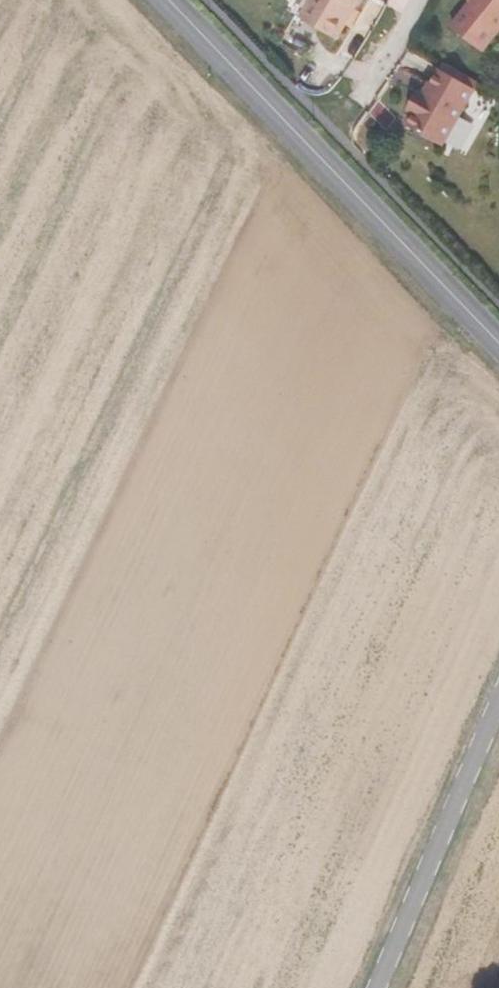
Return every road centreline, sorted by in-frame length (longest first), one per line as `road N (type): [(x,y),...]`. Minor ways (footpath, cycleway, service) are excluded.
road 1 (secondary): [(168,0),(498,342)]
road 2 (unclassified): [(498,702),(377,987)]

